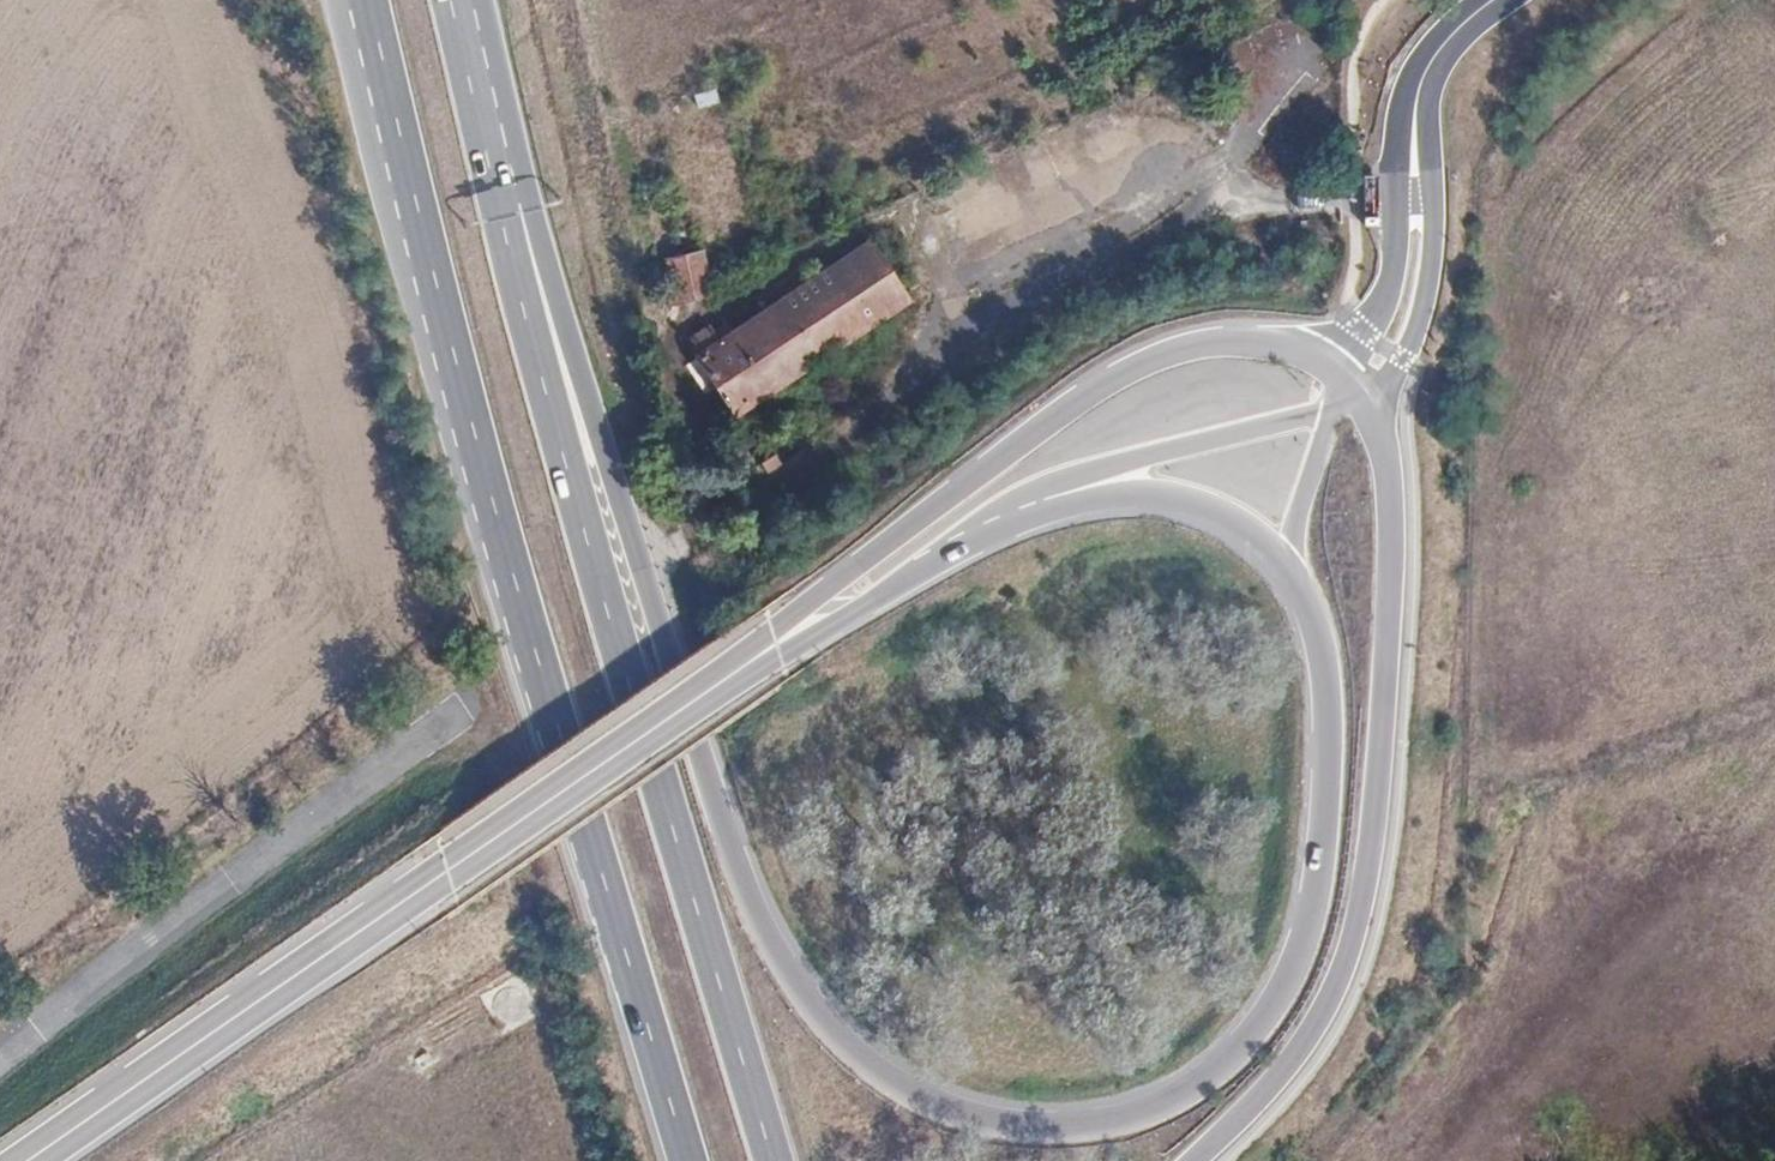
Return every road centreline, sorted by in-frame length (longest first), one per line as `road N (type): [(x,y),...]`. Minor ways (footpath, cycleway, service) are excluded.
road 1 (primary): [(1284,572),(1312,634),(1324,697),(1319,865),(1277,994),(1247,1040),(1204,1081),(1099,1123),(991,1124),(888,1082),(809,1003),(749,893),(558,304),(471,0)]
road 2 (primary): [(773,1160),(607,615),(501,227),(449,0)]
road 3 (primary): [(442,298),(498,517),(690,1160)]
road 4 (primary): [(773,650),(37,1160)]
road 5 (primary): [(1193,1160),(1291,1061),(1320,1016),(1360,906),(1377,779),(1391,532),(1386,465),(1359,401)]
road 6 (primary): [(1338,377),(1291,350),(1242,342),(1135,365),(1019,439),(773,650)]
road 7 (unclassified): [(962,540),(1078,474),(1332,409)]
road 8 (primary): [(962,540),(1058,501),(1143,491),(1234,523),(1284,572)]
road 9 (primary): [(350,0),(442,298)]
road 10 (primary): [(369,0),(442,298)]
road 11 (unclassified): [(1359,401),(1400,359),(1435,279),(1434,217),(1416,198)]
road 12 (unclassified): [(1497,0),(1428,70),(1416,104),(1416,198)]
road 13 (primary): [(773,650),(962,540)]
road 14 (unclassified): [(1416,198),(1400,222),(1399,278),(1344,356),(1338,377)]
road 15 (unclassified): [(1332,409),(1284,572)]

